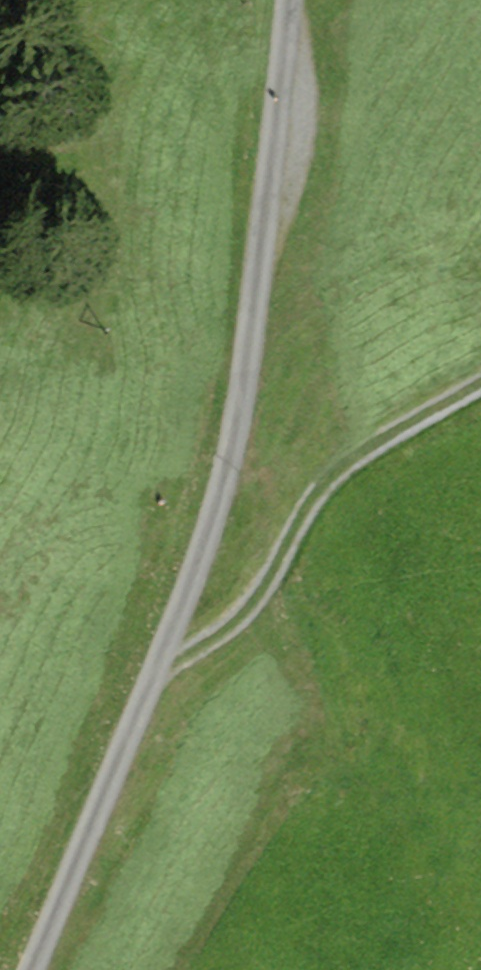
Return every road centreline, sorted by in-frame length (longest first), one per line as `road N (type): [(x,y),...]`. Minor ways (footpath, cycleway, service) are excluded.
road 1 (unclassified): [(27,969),(51,934),(155,673),(259,281),(294,0)]
road 2 (track): [(480,378),(325,478),(243,609),(155,673)]

